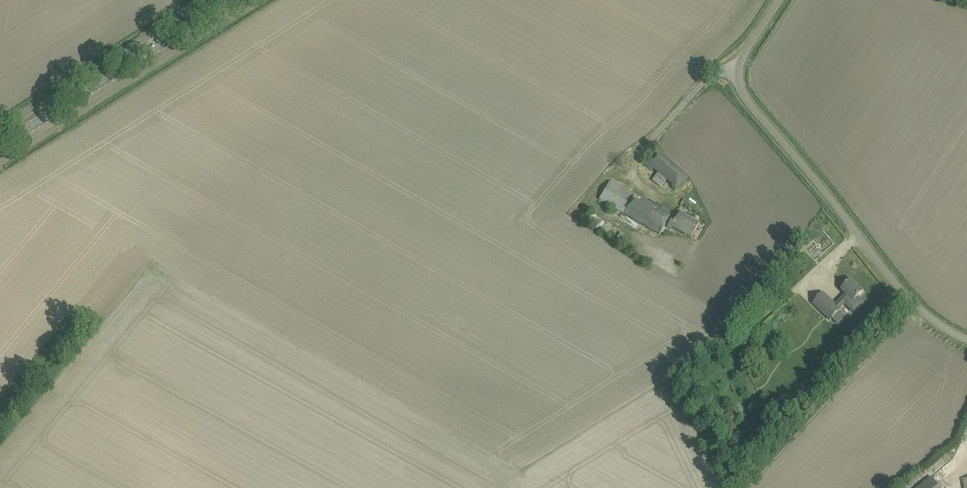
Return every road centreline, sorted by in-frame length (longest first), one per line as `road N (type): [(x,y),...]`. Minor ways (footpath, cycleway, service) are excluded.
road 1 (unclassified): [(966,339),(906,299),(744,95),(737,69),(779,0)]
road 2 (tertiary): [(0,146),(231,0)]

